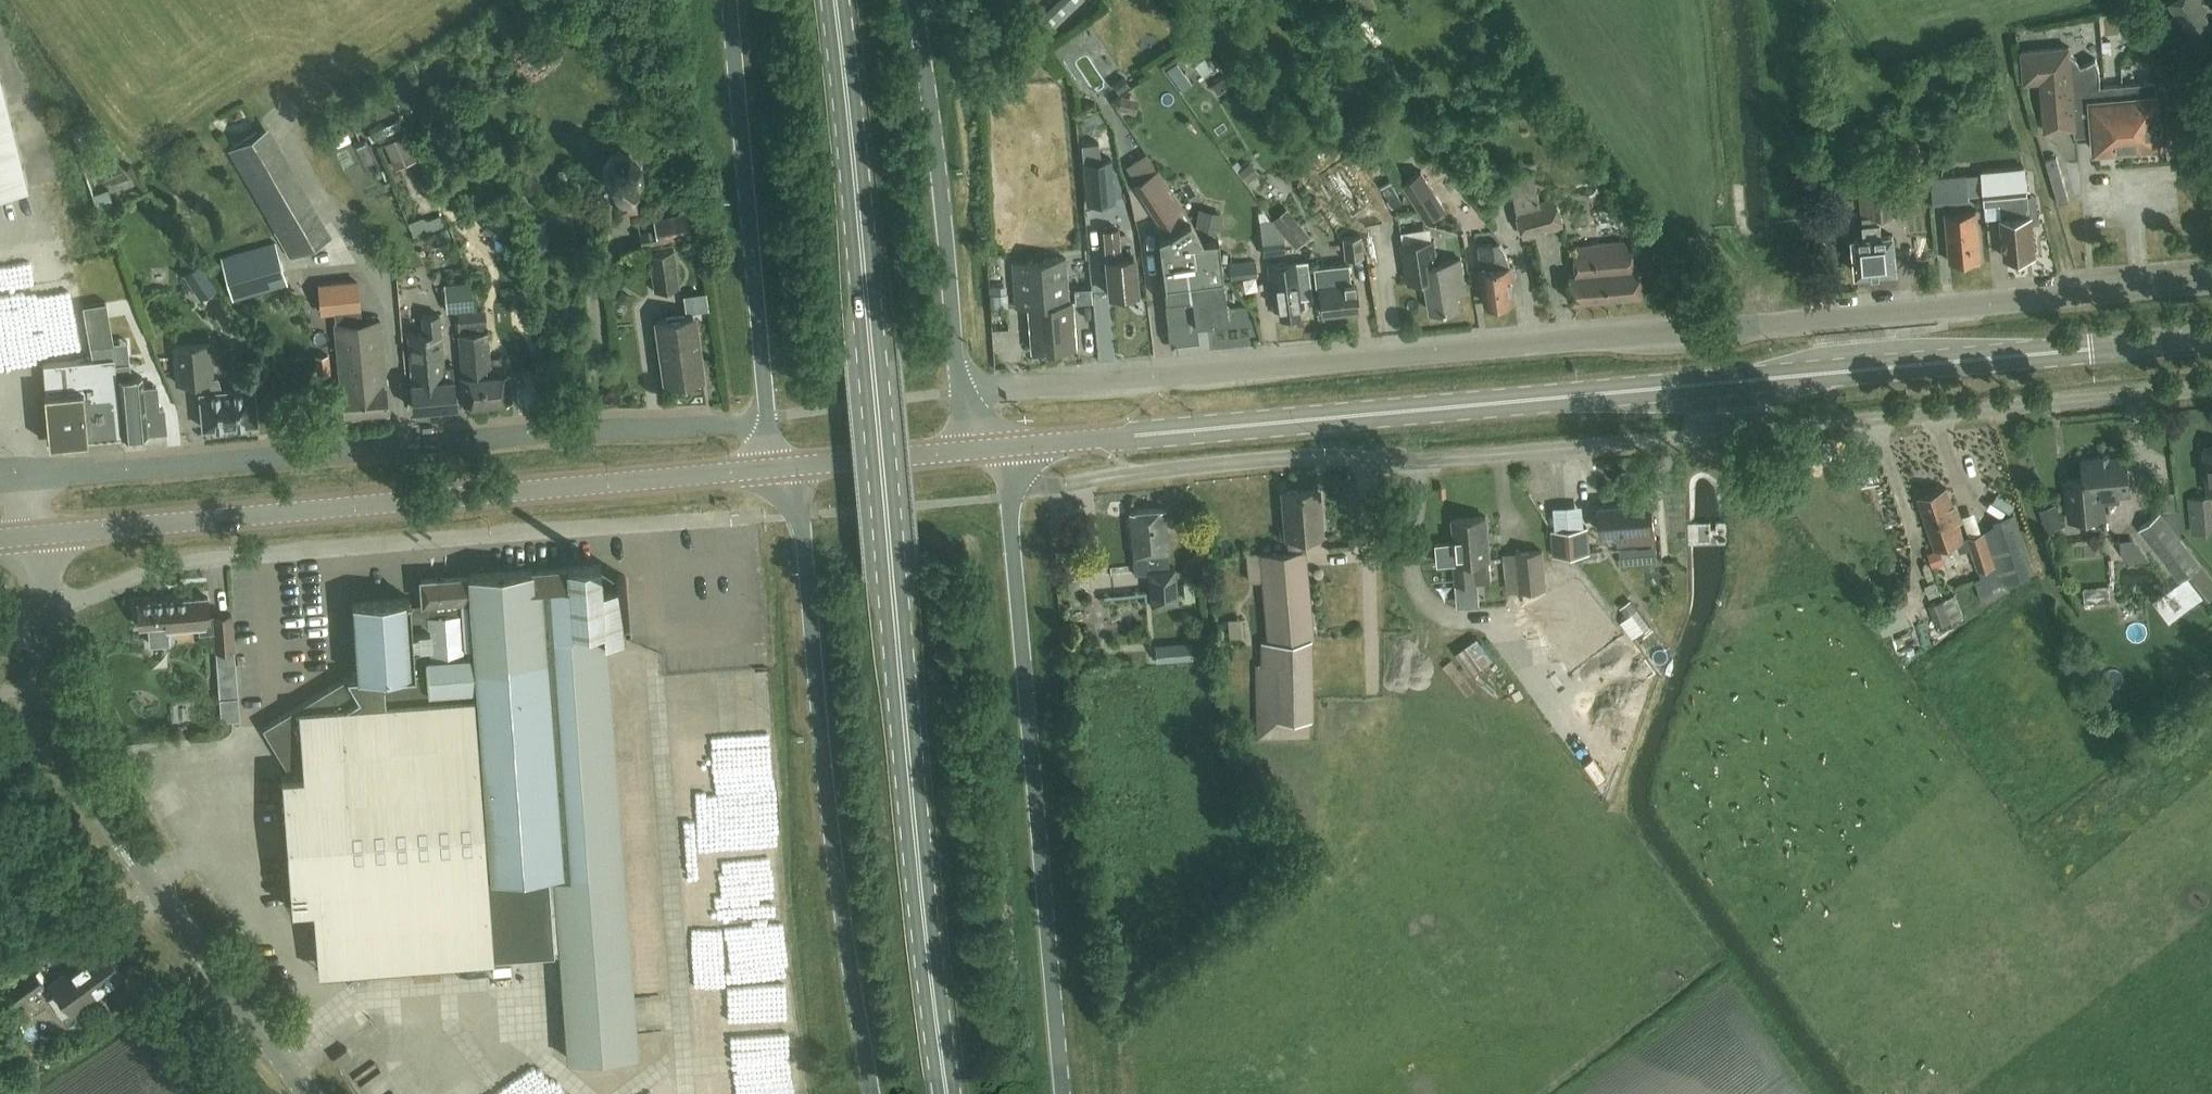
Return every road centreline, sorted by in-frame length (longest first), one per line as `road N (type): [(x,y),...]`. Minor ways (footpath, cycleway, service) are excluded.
road 1 (unclassified): [(959,392),(2211,284)]
road 2 (unclassified): [(1009,496),(1135,473),(1292,458),(1436,459),(2211,390)]
road 3 (secondary): [(1108,439),(2211,339)]
road 4 (primary): [(947,1093),(835,0)]
road 5 (unclassified): [(34,481),(769,418)]
road 6 (tertiary): [(40,536),(773,470)]
road 7 (unclassified): [(46,620),(204,561),(762,517)]
road 8 (primary): [(797,467),(833,839),(873,1093)]
road 9 (primary): [(1063,1093),(1009,496)]
road 10 (unclassified): [(301,1093),(123,850),(61,710),(46,620)]
road 11 (primary): [(730,0),(769,418)]
road 12 (primary): [(959,392),(913,0)]
road 13 (track): [(2079,296),(2003,38)]
road 14 (secondary): [(797,467),(962,452)]

